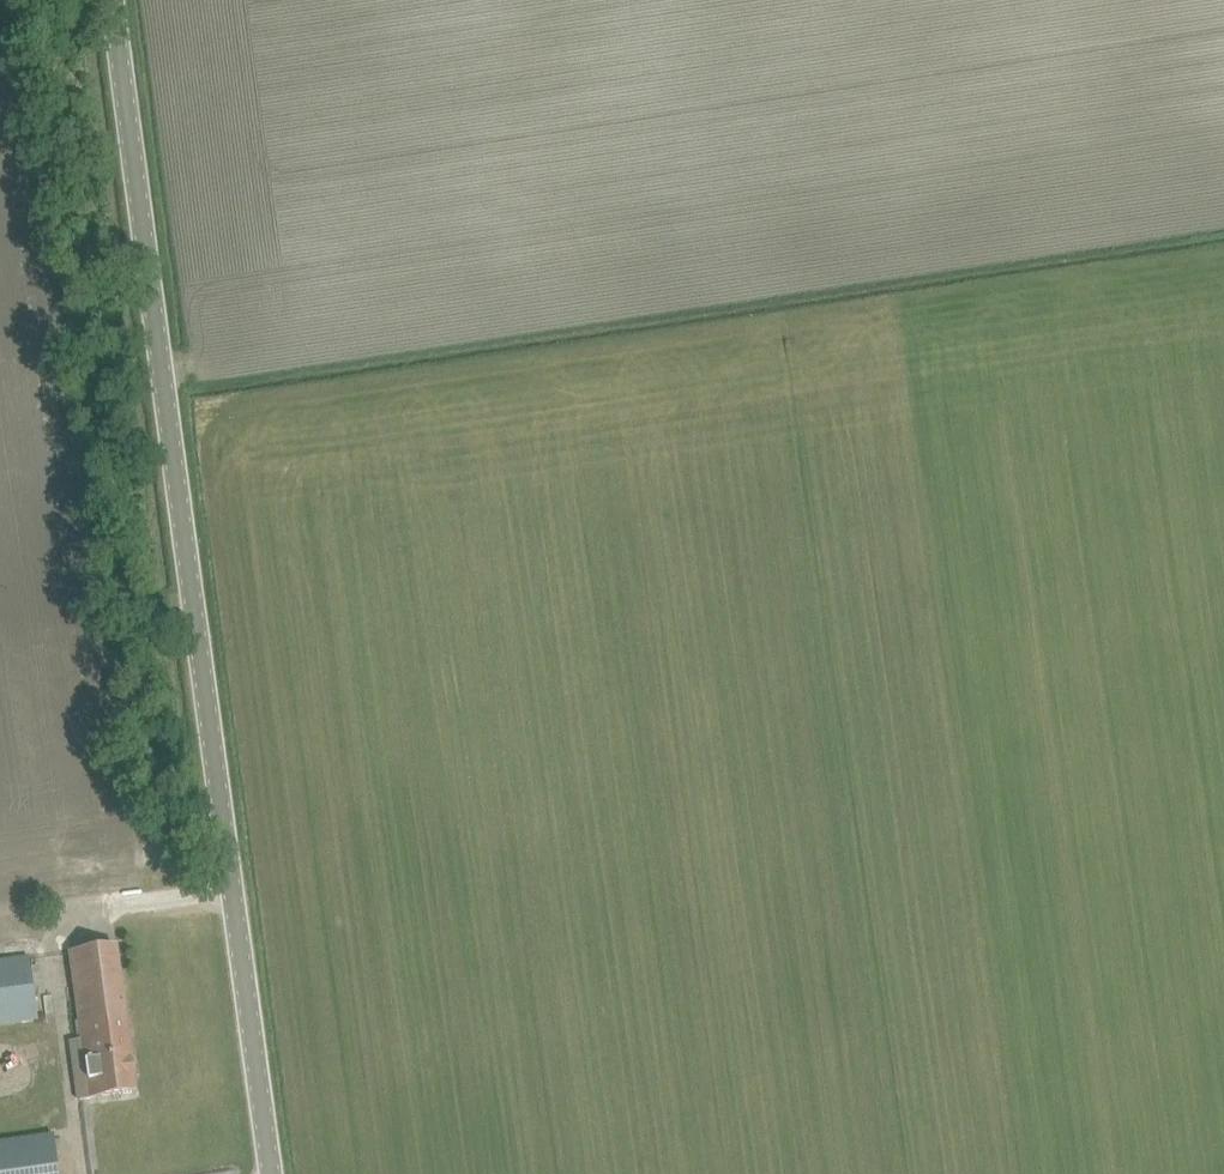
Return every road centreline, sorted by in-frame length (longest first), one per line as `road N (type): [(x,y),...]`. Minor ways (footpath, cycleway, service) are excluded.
road 1 (unclassified): [(270,1173),(111,0)]

